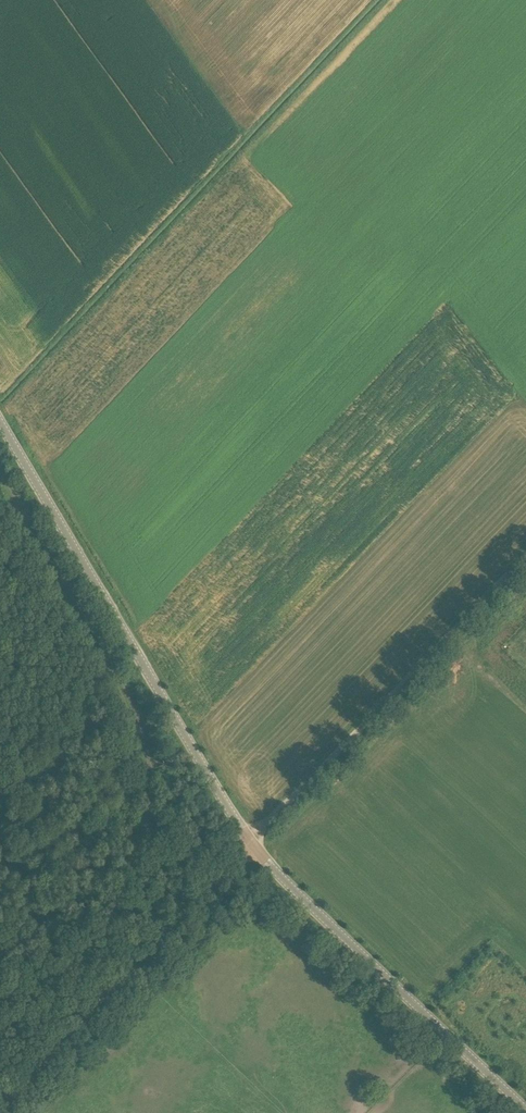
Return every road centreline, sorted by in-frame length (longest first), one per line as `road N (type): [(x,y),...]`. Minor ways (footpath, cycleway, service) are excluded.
road 1 (track): [(0,470),(116,671),(146,746),(153,801),(142,856),(121,916),(89,964)]
road 2 (unclassified): [(253,845),(0,421)]
road 3 (track): [(253,845),(525,558)]
road 4 (unclassified): [(525,1111),(253,845)]
road 5 (unclassified): [(3,1112),(253,845)]

